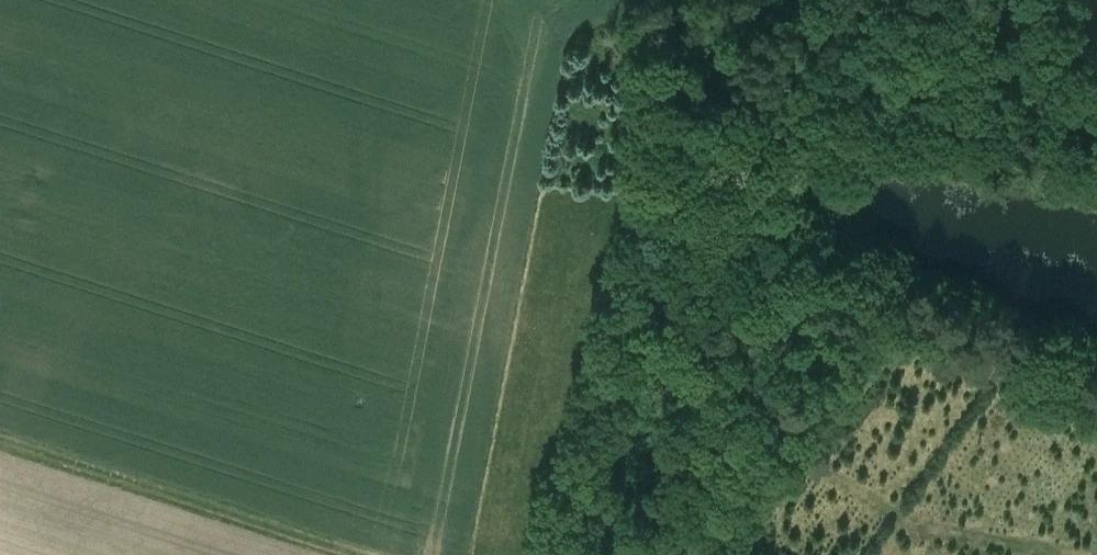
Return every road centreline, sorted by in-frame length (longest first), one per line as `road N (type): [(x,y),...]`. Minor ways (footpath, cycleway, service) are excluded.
road 1 (track): [(549,554),(592,355)]

